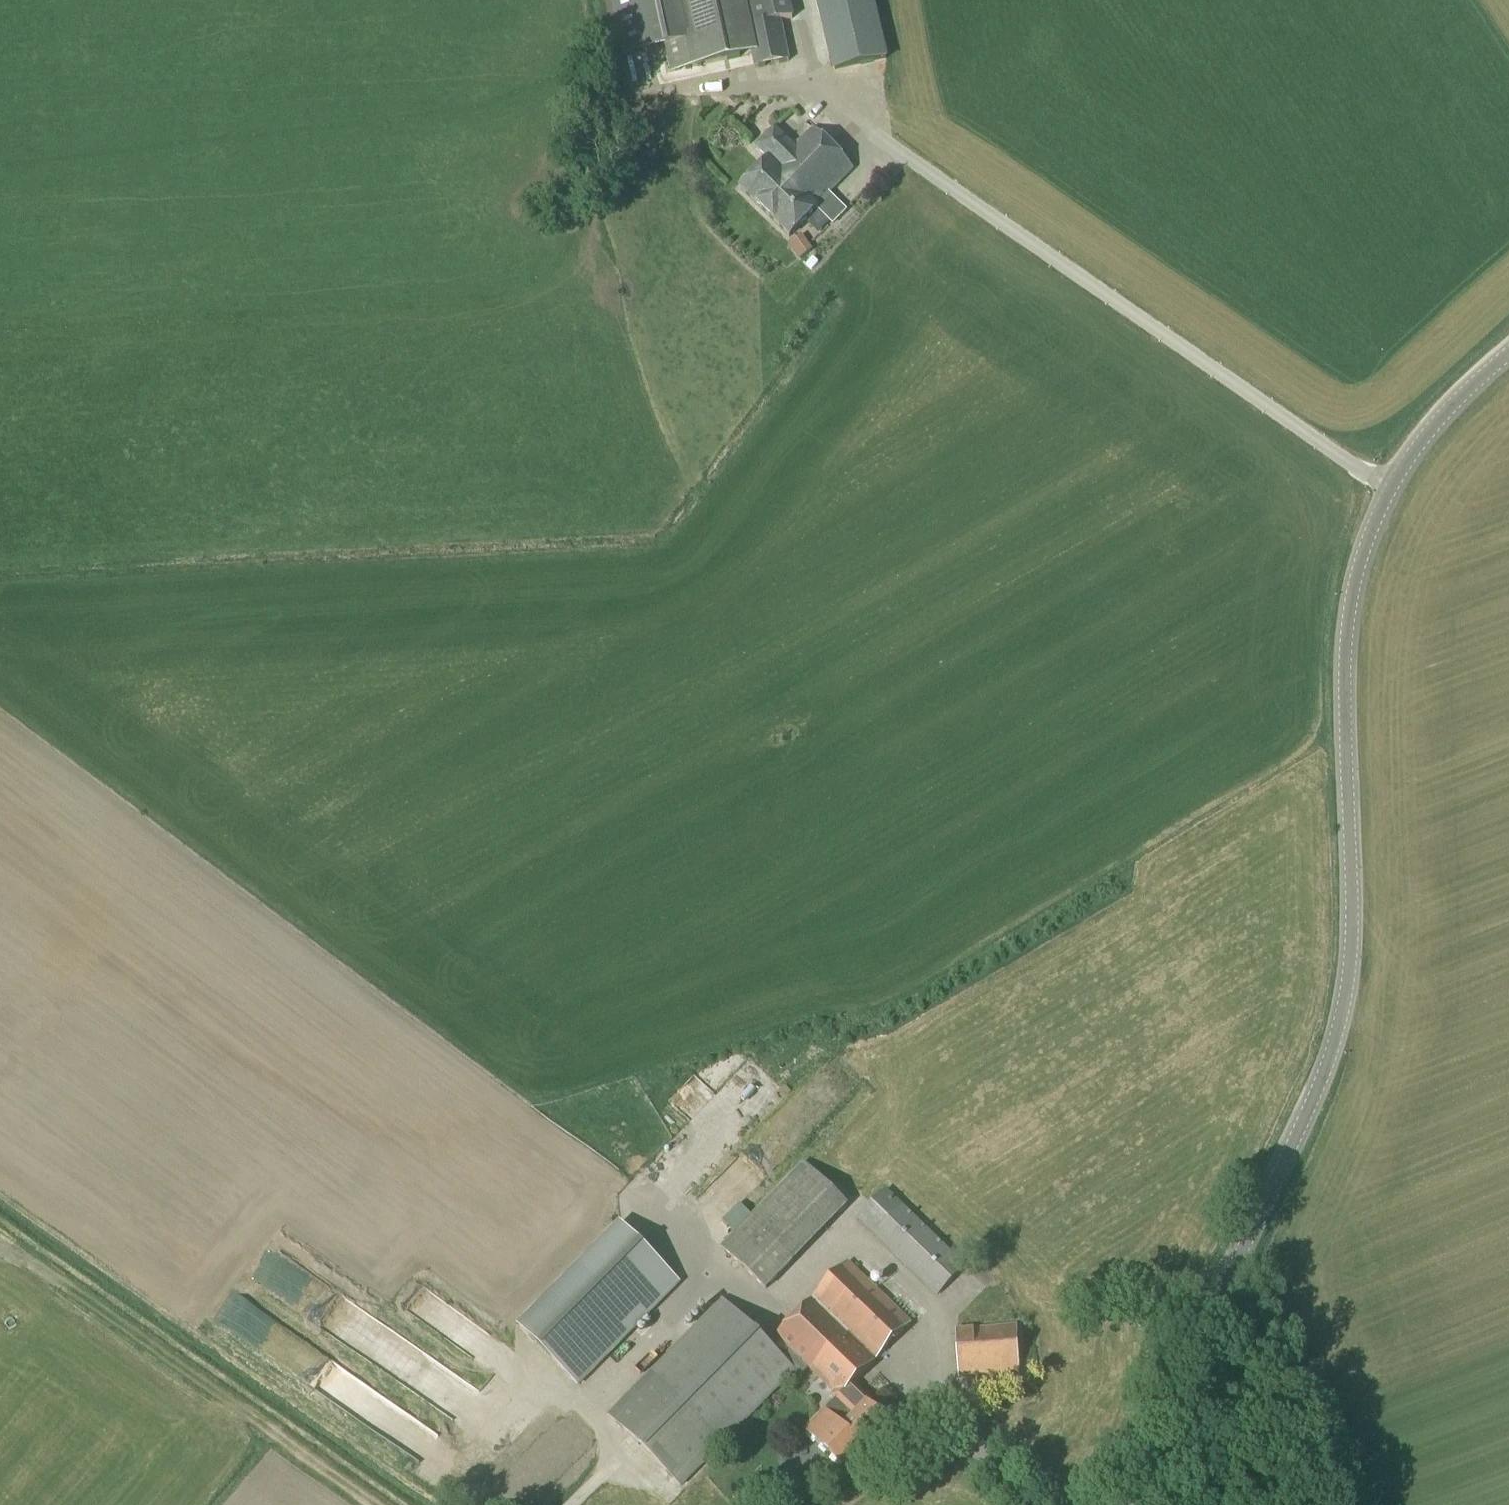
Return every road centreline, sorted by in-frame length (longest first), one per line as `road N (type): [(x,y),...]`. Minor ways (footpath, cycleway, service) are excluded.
road 1 (tertiary): [(1126,1504),(1328,1065),(1346,1002),(1345,654),(1359,565),(1387,481),(1444,414),(1508,356)]
road 2 (unclassified): [(1019,1504),(927,1384)]

